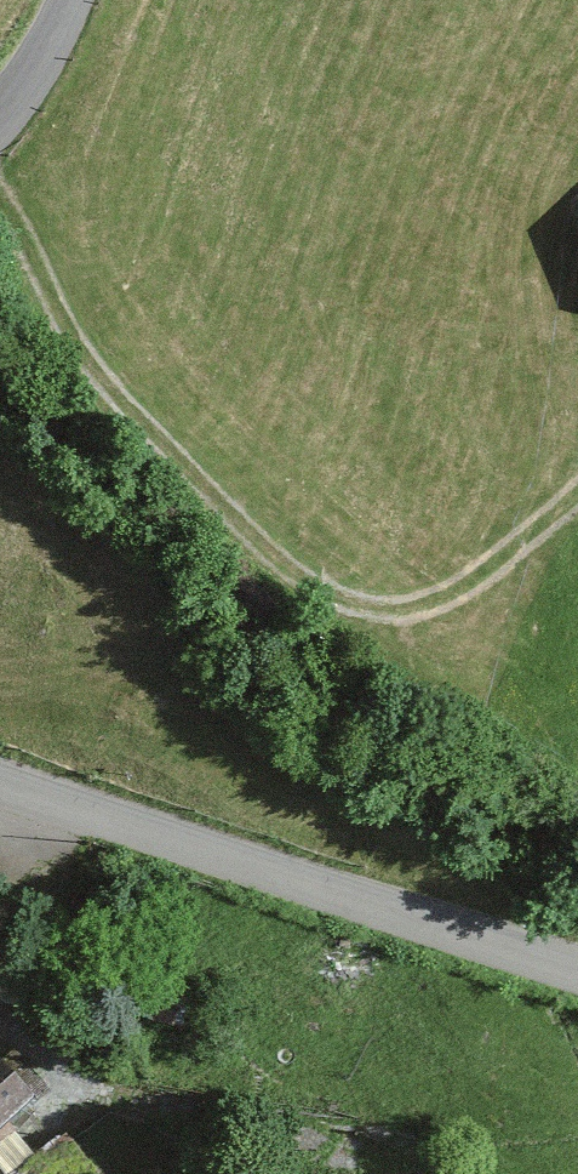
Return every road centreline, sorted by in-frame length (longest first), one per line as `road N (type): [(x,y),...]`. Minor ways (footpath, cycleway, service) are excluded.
road 1 (track): [(577,543),(561,563),(424,614),(308,579),(0,153)]
road 2 (tertiary): [(577,963),(280,877),(0,773)]

